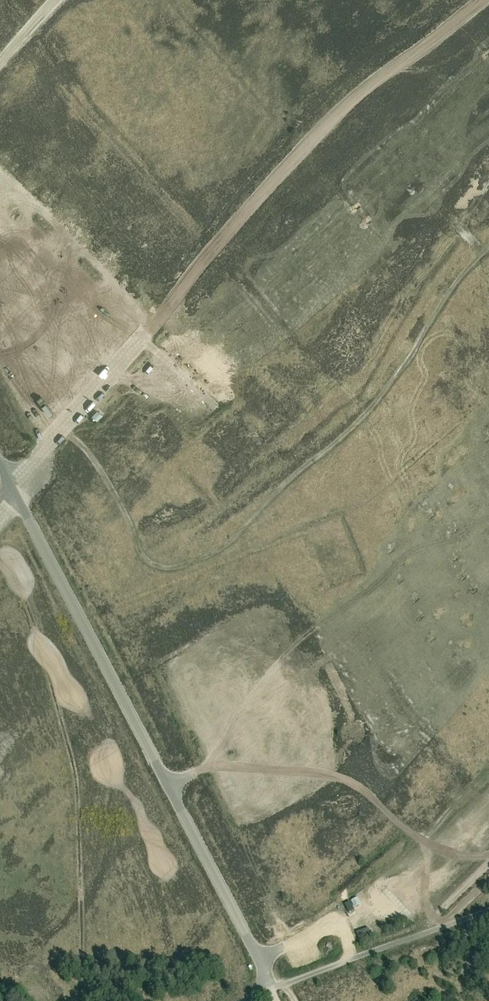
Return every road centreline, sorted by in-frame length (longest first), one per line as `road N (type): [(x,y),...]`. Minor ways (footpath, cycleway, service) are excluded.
road 1 (track): [(62,430),(98,466),(146,561),(167,570),(198,562),(234,539),(369,411),(488,248)]
road 2 (unclassified): [(269,988),(0,461)]
road 3 (track): [(0,554),(35,626),(78,790),(83,965),(75,1000)]
road 4 (track): [(483,0),(340,111),(168,311)]
road 5 (track): [(488,856),(417,837),(341,779),(231,767),(191,774)]
road 6 (unclassified): [(269,988),(488,910)]

